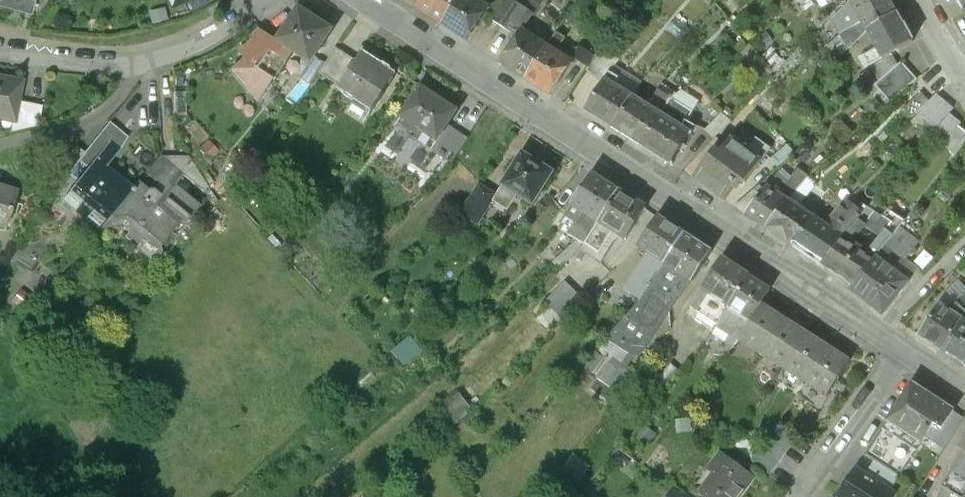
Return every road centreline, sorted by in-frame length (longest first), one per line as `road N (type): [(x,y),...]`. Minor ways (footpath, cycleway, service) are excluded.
road 1 (residential): [(358,0),(909,353)]
road 2 (residential): [(909,353),(797,496)]
road 3 (residential): [(132,64),(98,108),(0,141)]
road 4 (residential): [(132,64),(212,34),(271,0)]
road 5 (residential): [(0,49),(132,64)]

